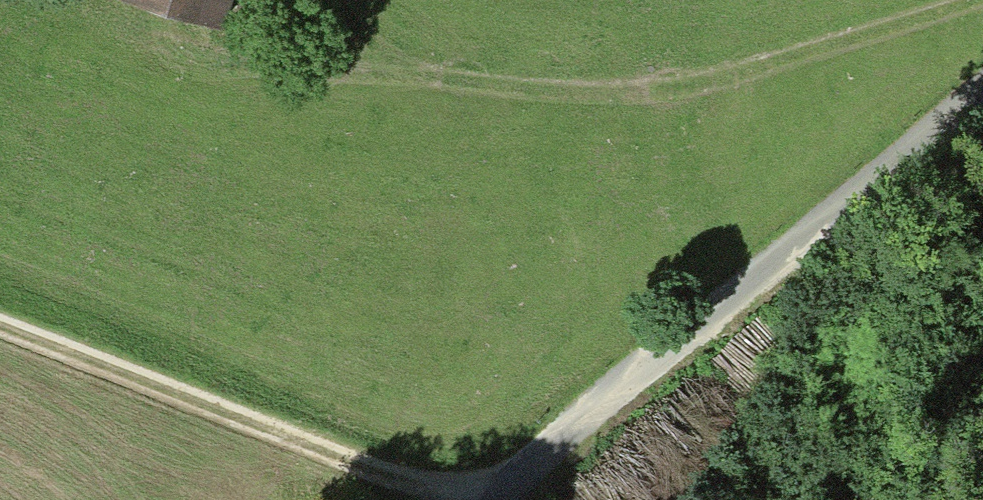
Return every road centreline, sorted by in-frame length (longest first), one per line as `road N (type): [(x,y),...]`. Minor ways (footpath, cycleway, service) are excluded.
road 1 (track): [(982,9),(740,74),(654,86),(522,88),(247,59)]
road 2 (track): [(522,499),(537,479),(982,99)]
road 3 (track): [(468,499),(372,477),(0,326)]

